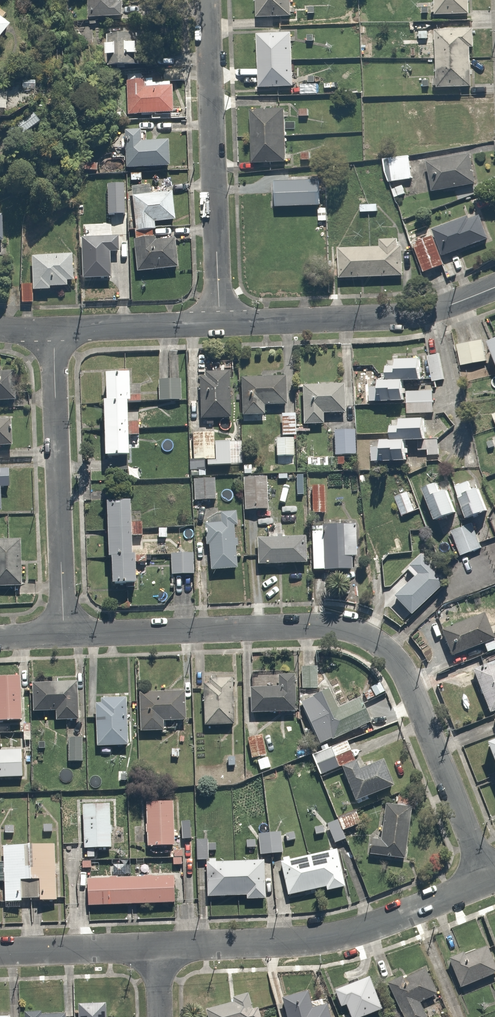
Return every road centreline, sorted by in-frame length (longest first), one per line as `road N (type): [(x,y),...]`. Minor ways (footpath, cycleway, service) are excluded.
road 1 (residential): [(488,881),(403,676),(364,635),(336,628),(62,631)]
road 2 (residential): [(488,881),(335,938),(158,947)]
road 3 (residential): [(220,326),(210,0)]
road 4 (residential): [(62,631),(53,332)]
road 5 (residential): [(494,288),(428,313),(220,326)]
road 6 (residential): [(220,326),(53,332)]
road 7 (residential): [(158,947),(0,952)]

